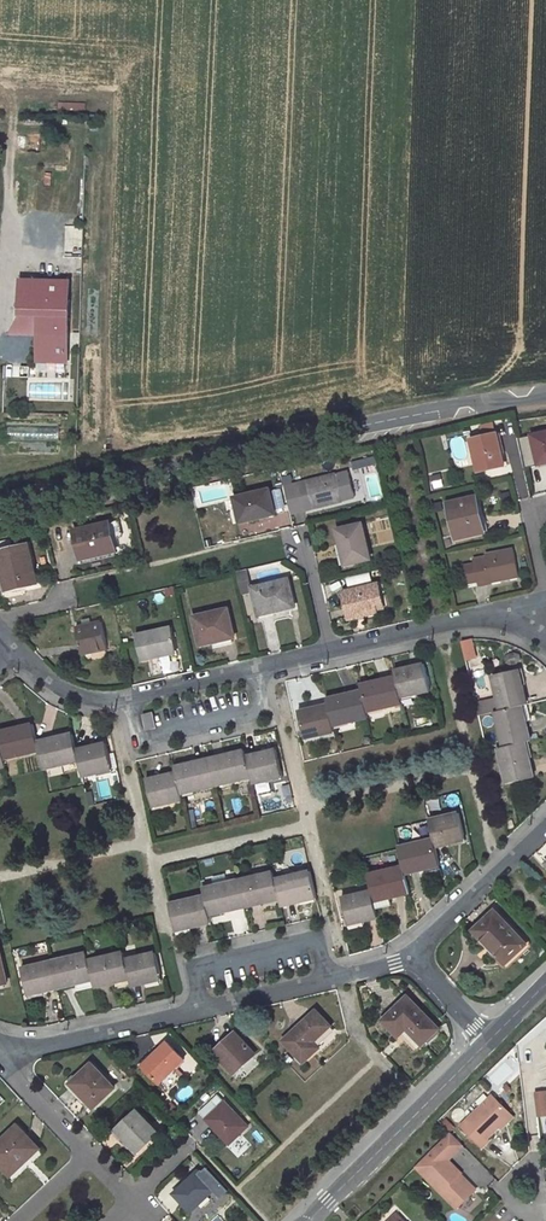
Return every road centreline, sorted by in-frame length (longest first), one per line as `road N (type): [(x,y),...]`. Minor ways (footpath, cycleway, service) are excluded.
road 1 (unclassified): [(545,398),(450,404),(0,507)]
road 2 (residential): [(9,1048),(411,956)]
road 3 (residential): [(330,651),(117,702),(61,687),(16,647)]
road 4 (unclassified): [(489,1042),(312,1220)]
road 5 (residential): [(530,625),(467,617),(330,651)]
road 6 (residential): [(411,956),(545,825)]
road 7 (residential): [(89,1152),(18,1070),(9,1048)]
road 8 (residential): [(301,530),(330,651)]

